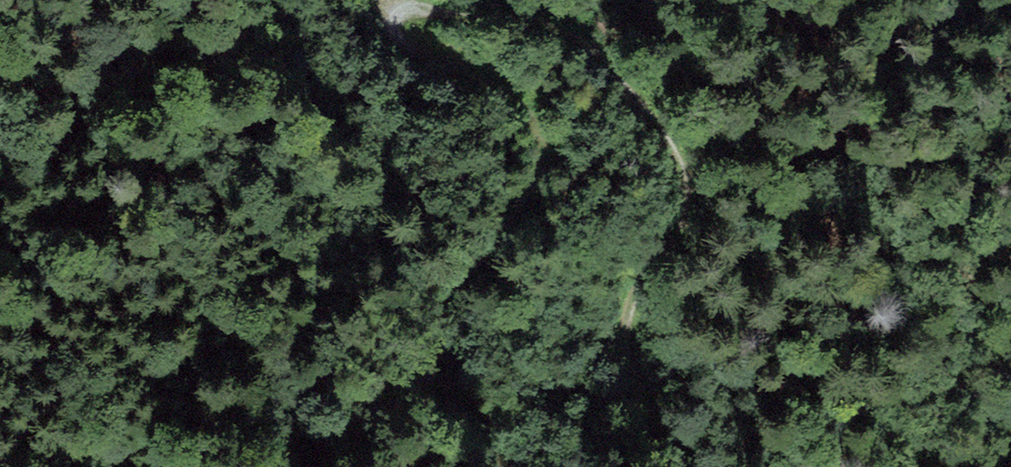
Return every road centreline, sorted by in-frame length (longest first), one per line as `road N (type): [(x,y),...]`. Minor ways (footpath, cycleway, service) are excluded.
road 1 (track): [(684,466),(641,394),(630,350),(636,298),(683,189),(654,102),(606,56),(515,19),(436,0)]
road 2 (track): [(406,0),(396,4),(406,36),(441,72),(530,110),(556,154),(540,199),(471,273),(443,322),(451,381),(496,466)]

